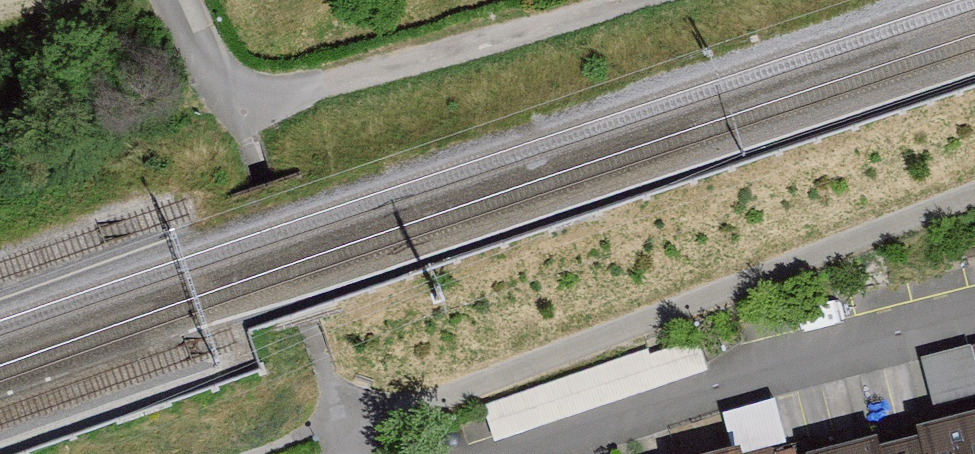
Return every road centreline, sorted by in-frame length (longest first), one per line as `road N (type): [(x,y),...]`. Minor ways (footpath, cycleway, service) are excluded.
road 1 (residential): [(974,198),(545,365),(406,414),(343,427)]
road 2 (residential): [(180,0),(255,132),(343,427)]
road 3 (track): [(641,0),(296,103),(243,103)]

